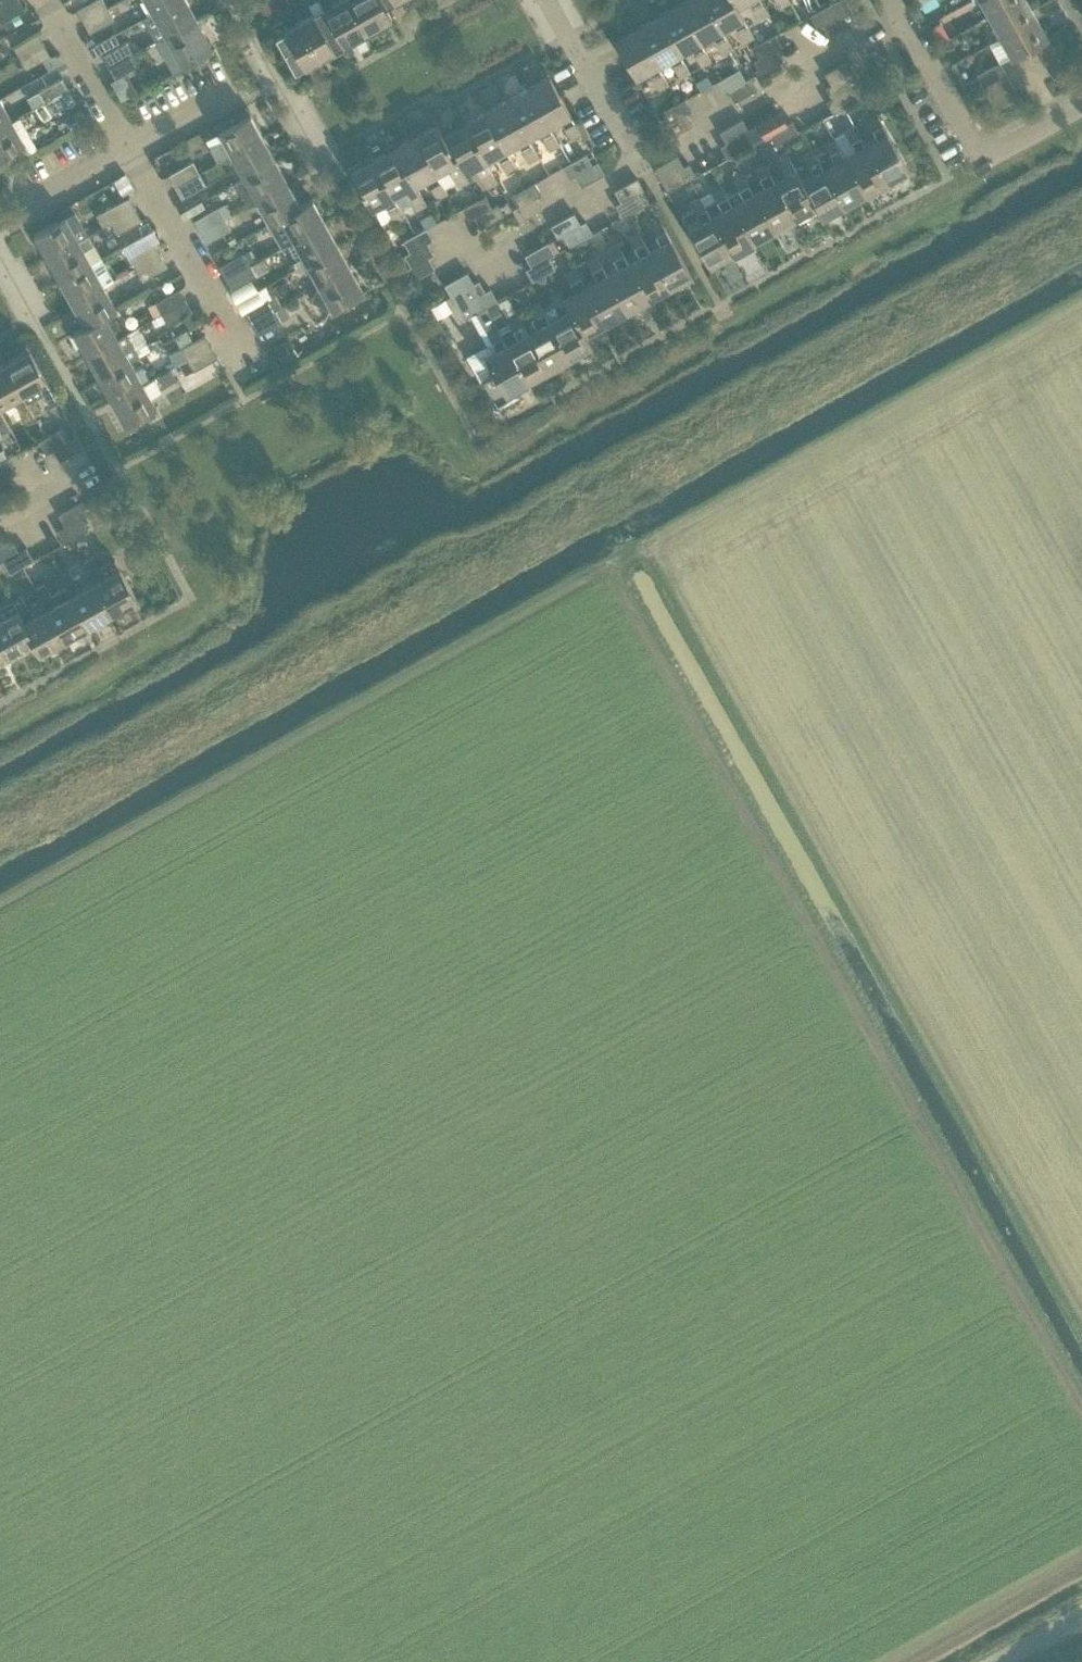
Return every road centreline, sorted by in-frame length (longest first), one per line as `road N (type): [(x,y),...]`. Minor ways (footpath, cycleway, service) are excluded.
road 1 (residential): [(639,164),(897,14)]
road 2 (residential): [(897,14),(982,158),(1081,105)]
road 3 (residential): [(255,372),(126,143)]
road 4 (residential): [(421,285),(639,164)]
road 5 (residential): [(639,164),(544,0)]
road 6 (residential): [(126,143),(45,0)]

